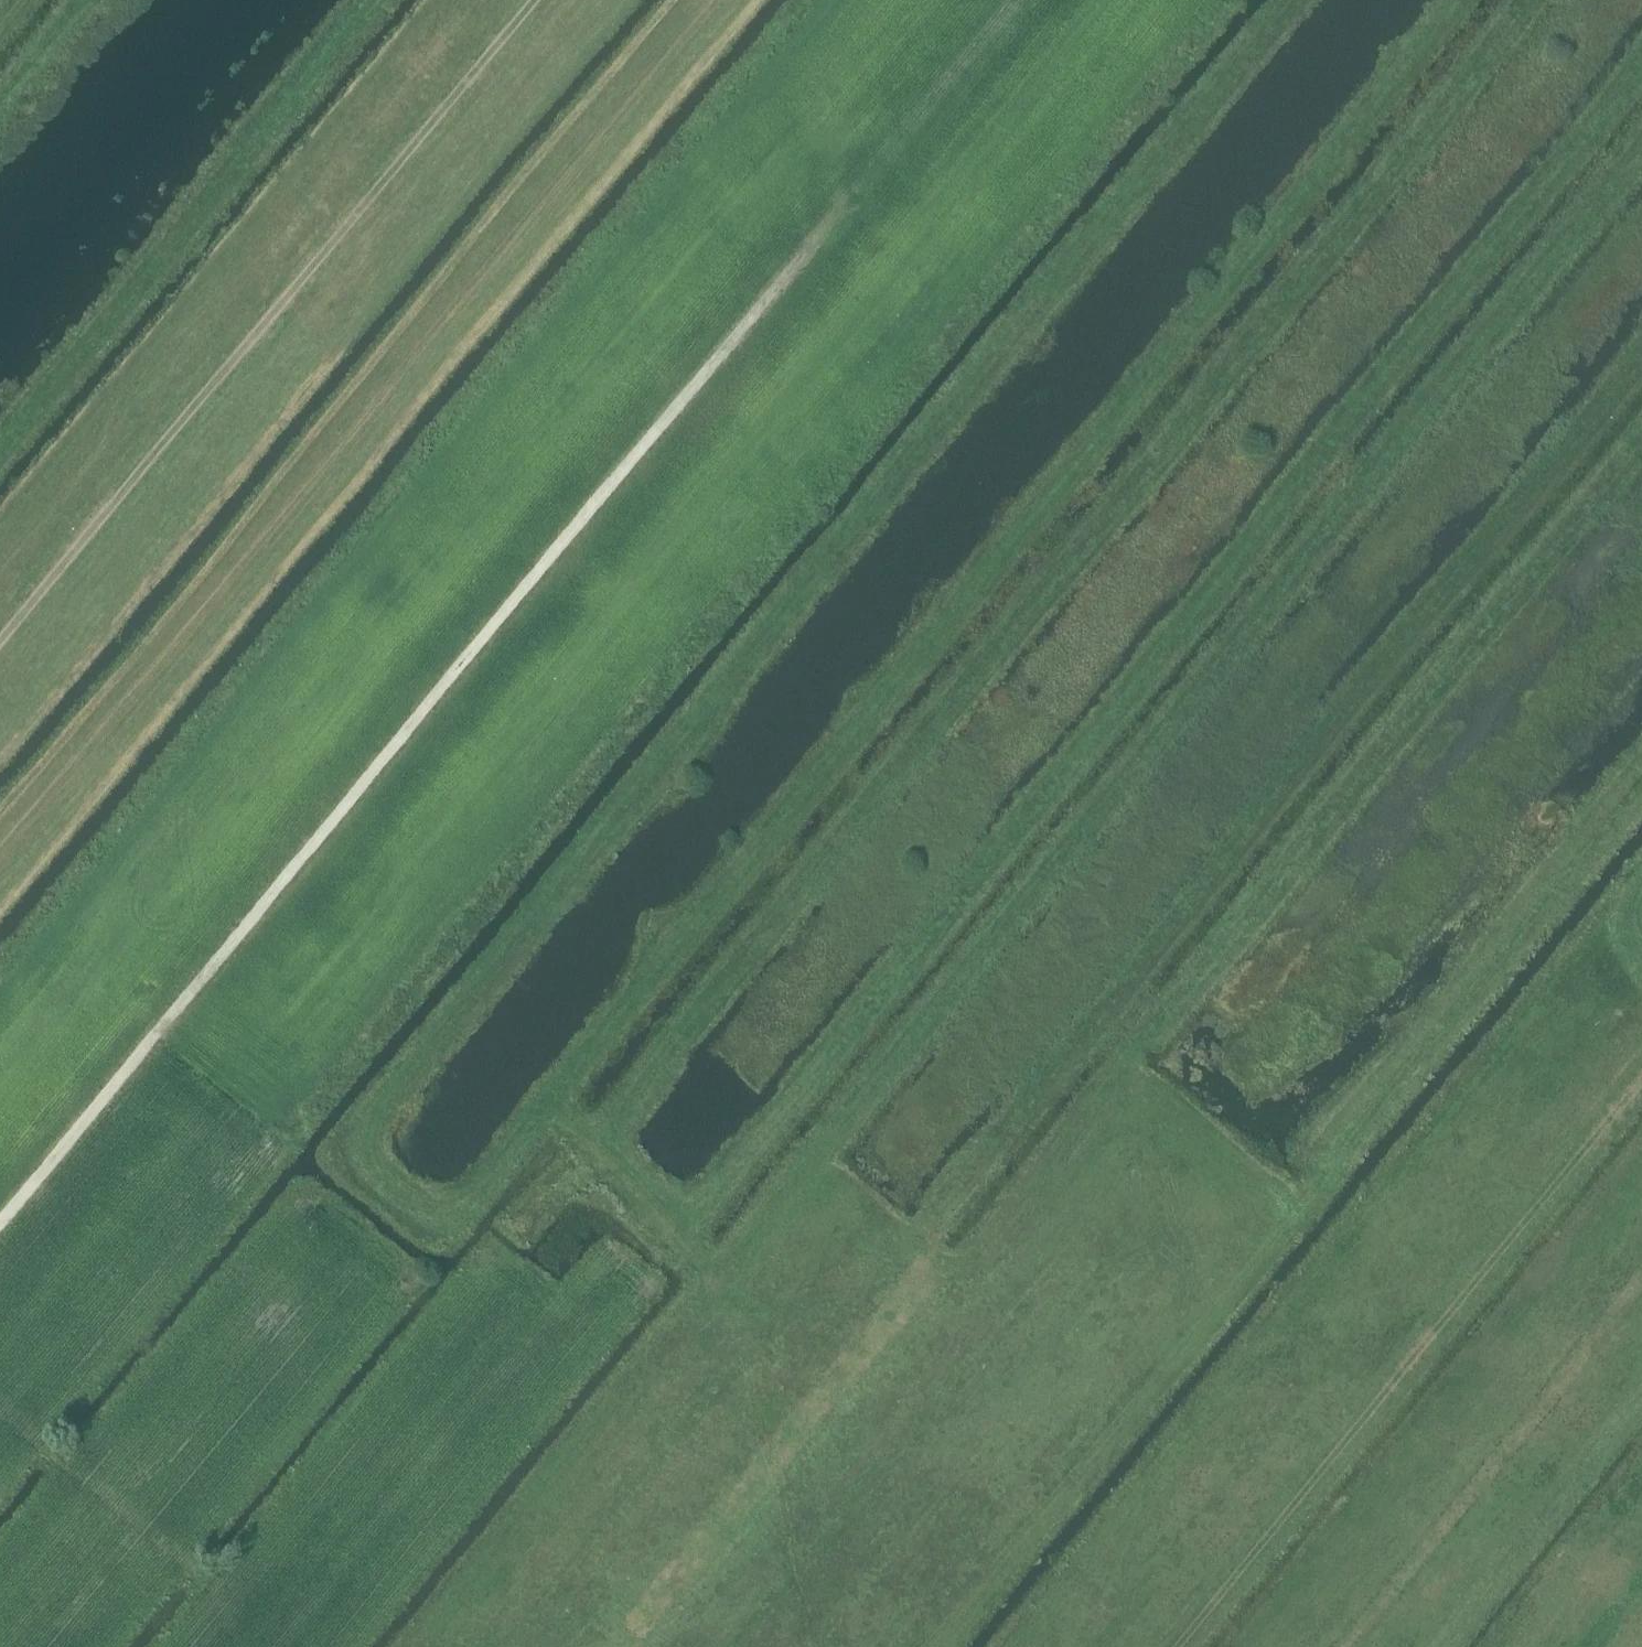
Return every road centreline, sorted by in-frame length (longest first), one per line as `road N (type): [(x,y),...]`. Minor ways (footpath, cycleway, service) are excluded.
road 1 (track): [(1009,0),(877,171),(0,1221)]
road 2 (track): [(558,1119),(713,1277),(821,1554),(842,1646)]

